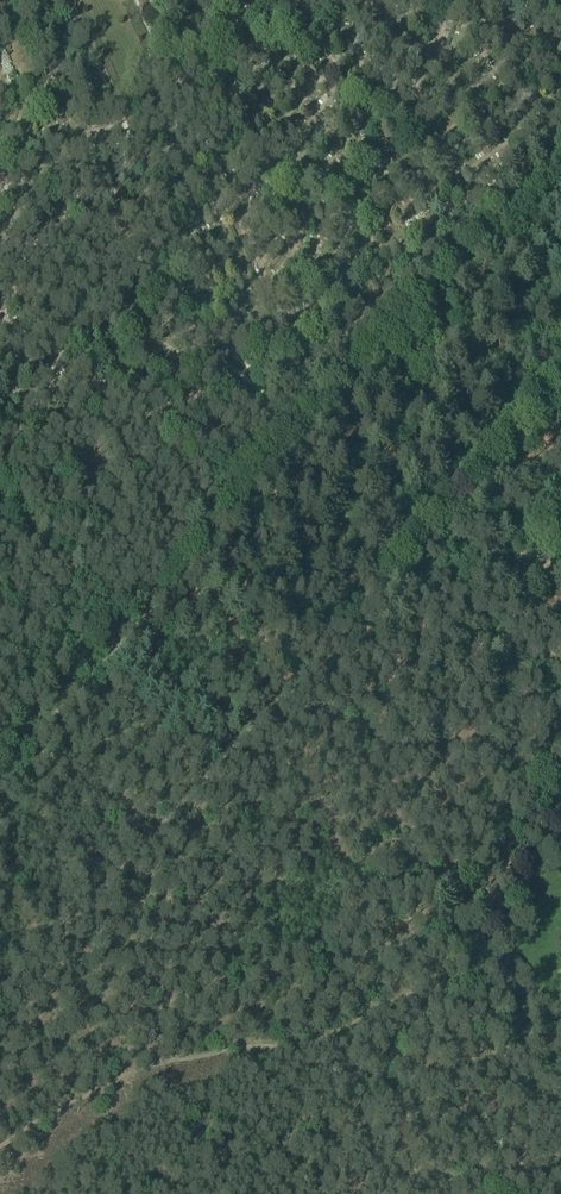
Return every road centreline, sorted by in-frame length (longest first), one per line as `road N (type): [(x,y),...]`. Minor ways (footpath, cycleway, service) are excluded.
road 1 (track): [(560,361),(0,1015)]
road 2 (track): [(560,169),(0,768)]
road 3 (track): [(492,1193),(509,1182),(530,1142),(513,991),(392,986),(299,1043),(139,1071),(0,1142)]

